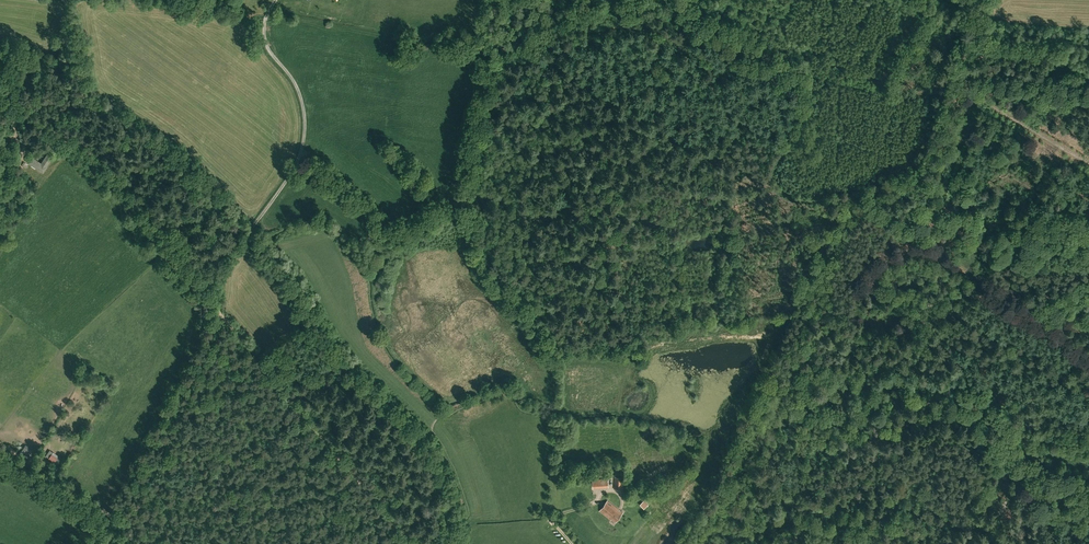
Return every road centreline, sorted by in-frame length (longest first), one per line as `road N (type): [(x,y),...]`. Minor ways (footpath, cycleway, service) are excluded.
road 1 (track): [(418,543),(86,157),(13,109)]
road 2 (track): [(158,543),(0,445)]

